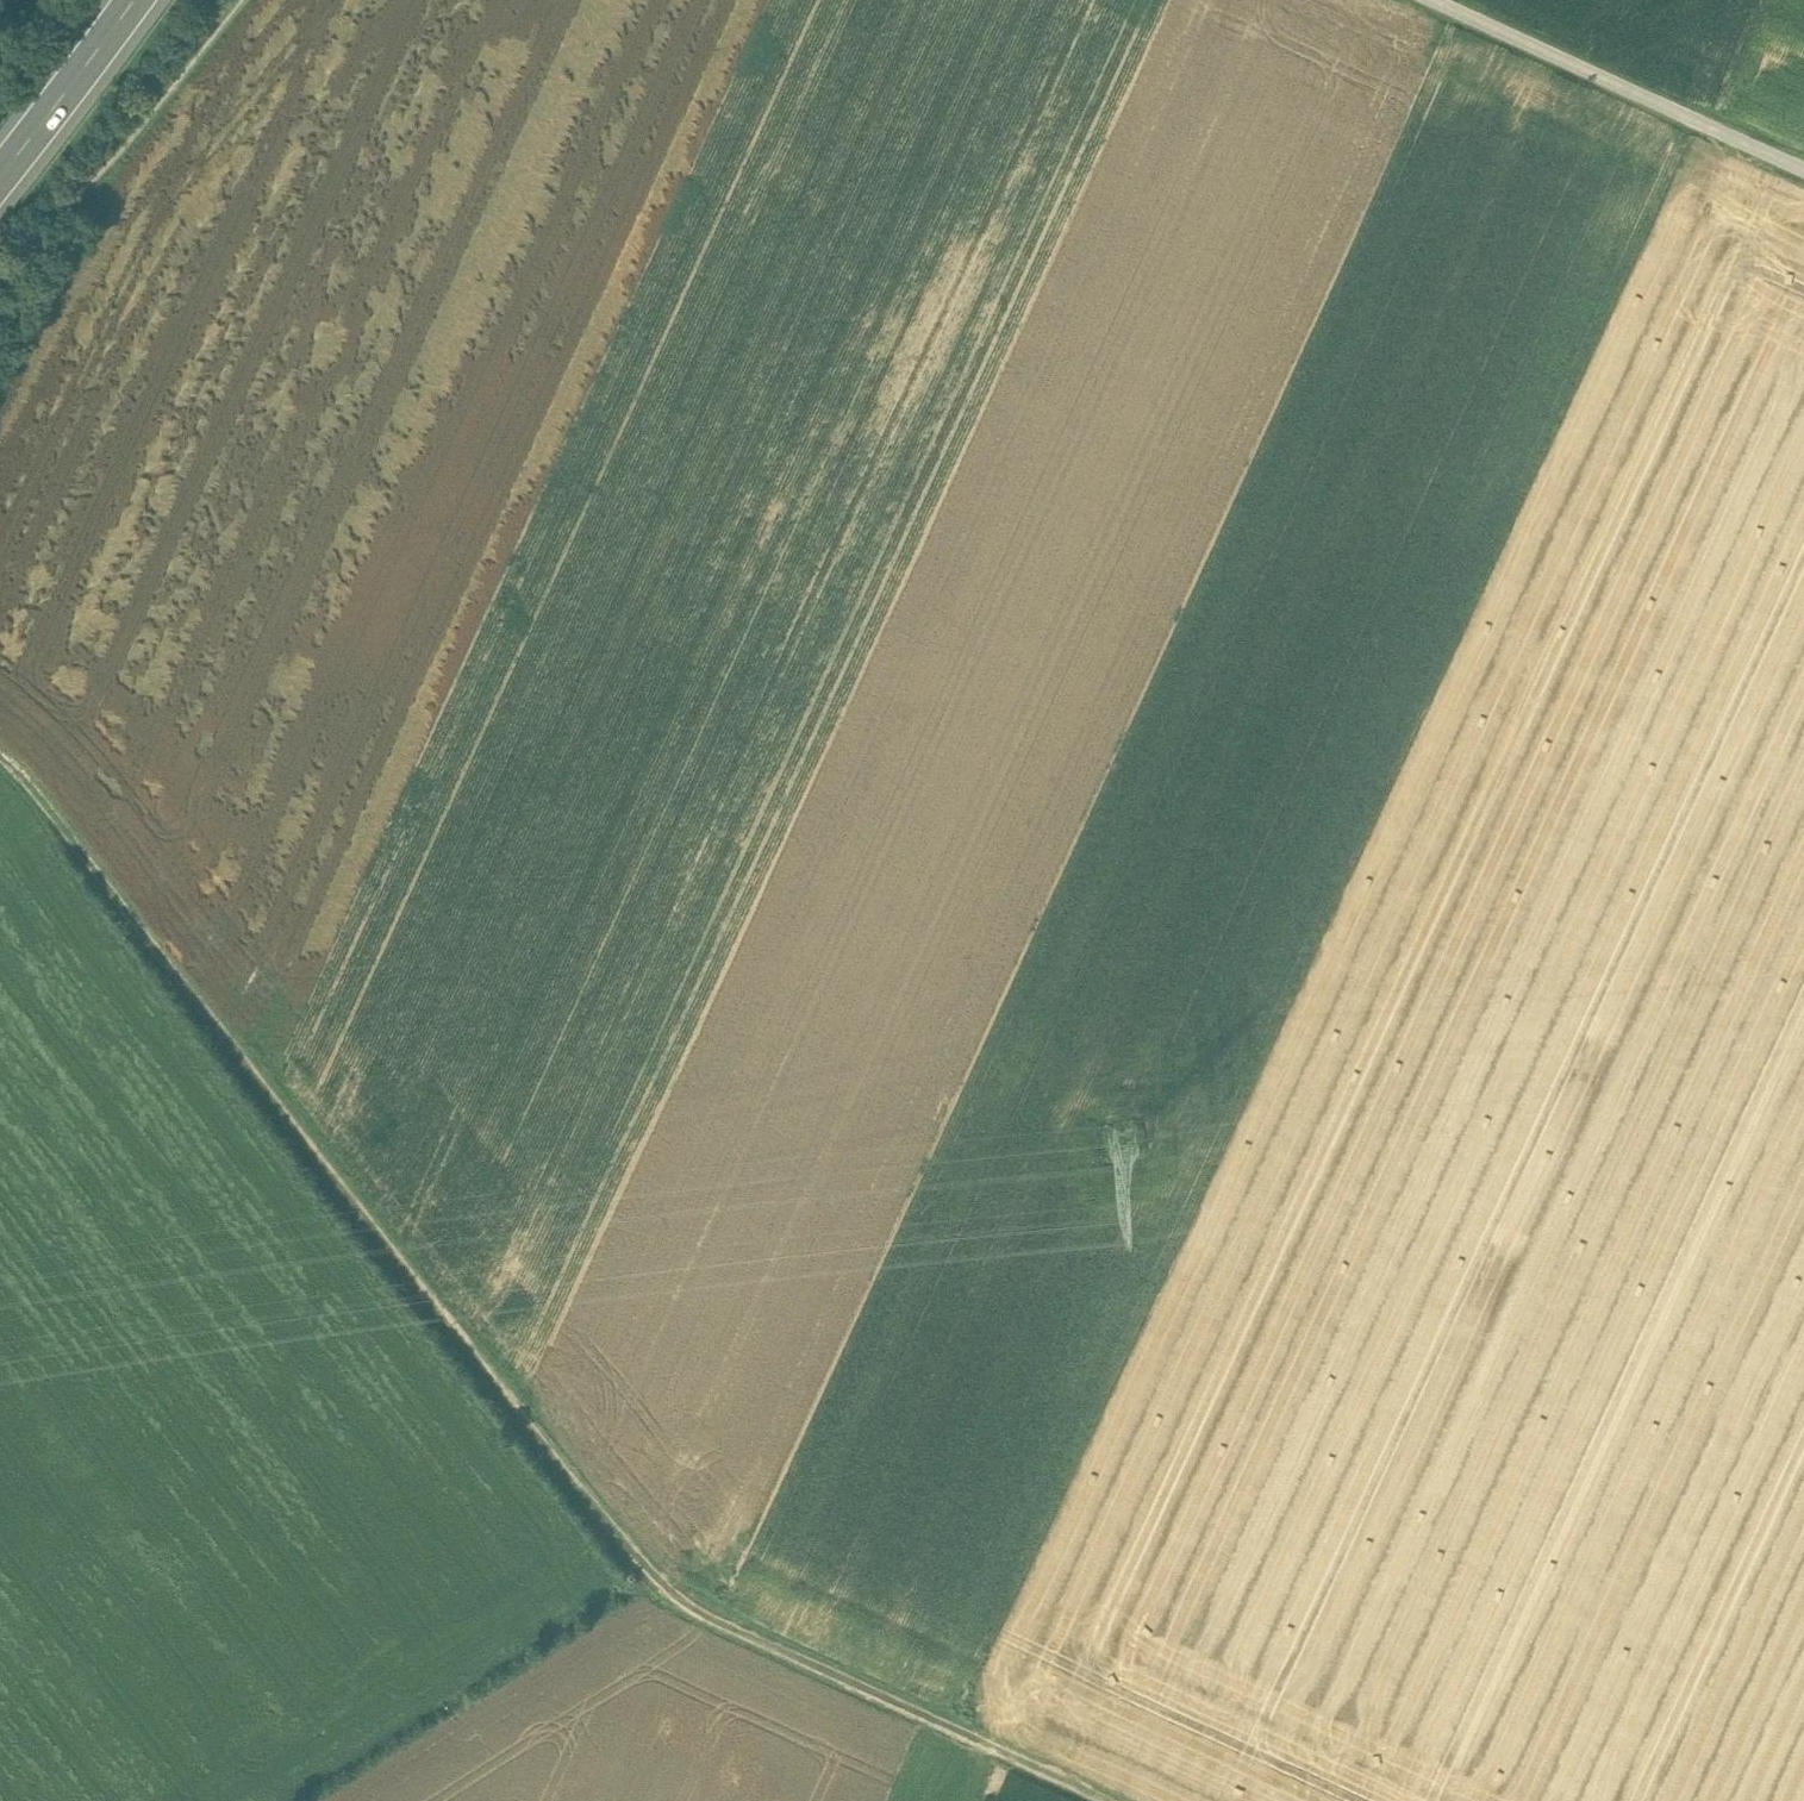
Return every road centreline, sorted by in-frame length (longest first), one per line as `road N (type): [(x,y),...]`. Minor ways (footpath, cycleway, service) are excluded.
road 1 (track): [(0,755),(664,1597),(1109,1800)]
road 2 (unclassified): [(1803,165),(1444,0)]
road 3 (track): [(0,287),(229,0)]
road 4 (primary): [(130,0),(0,168)]

